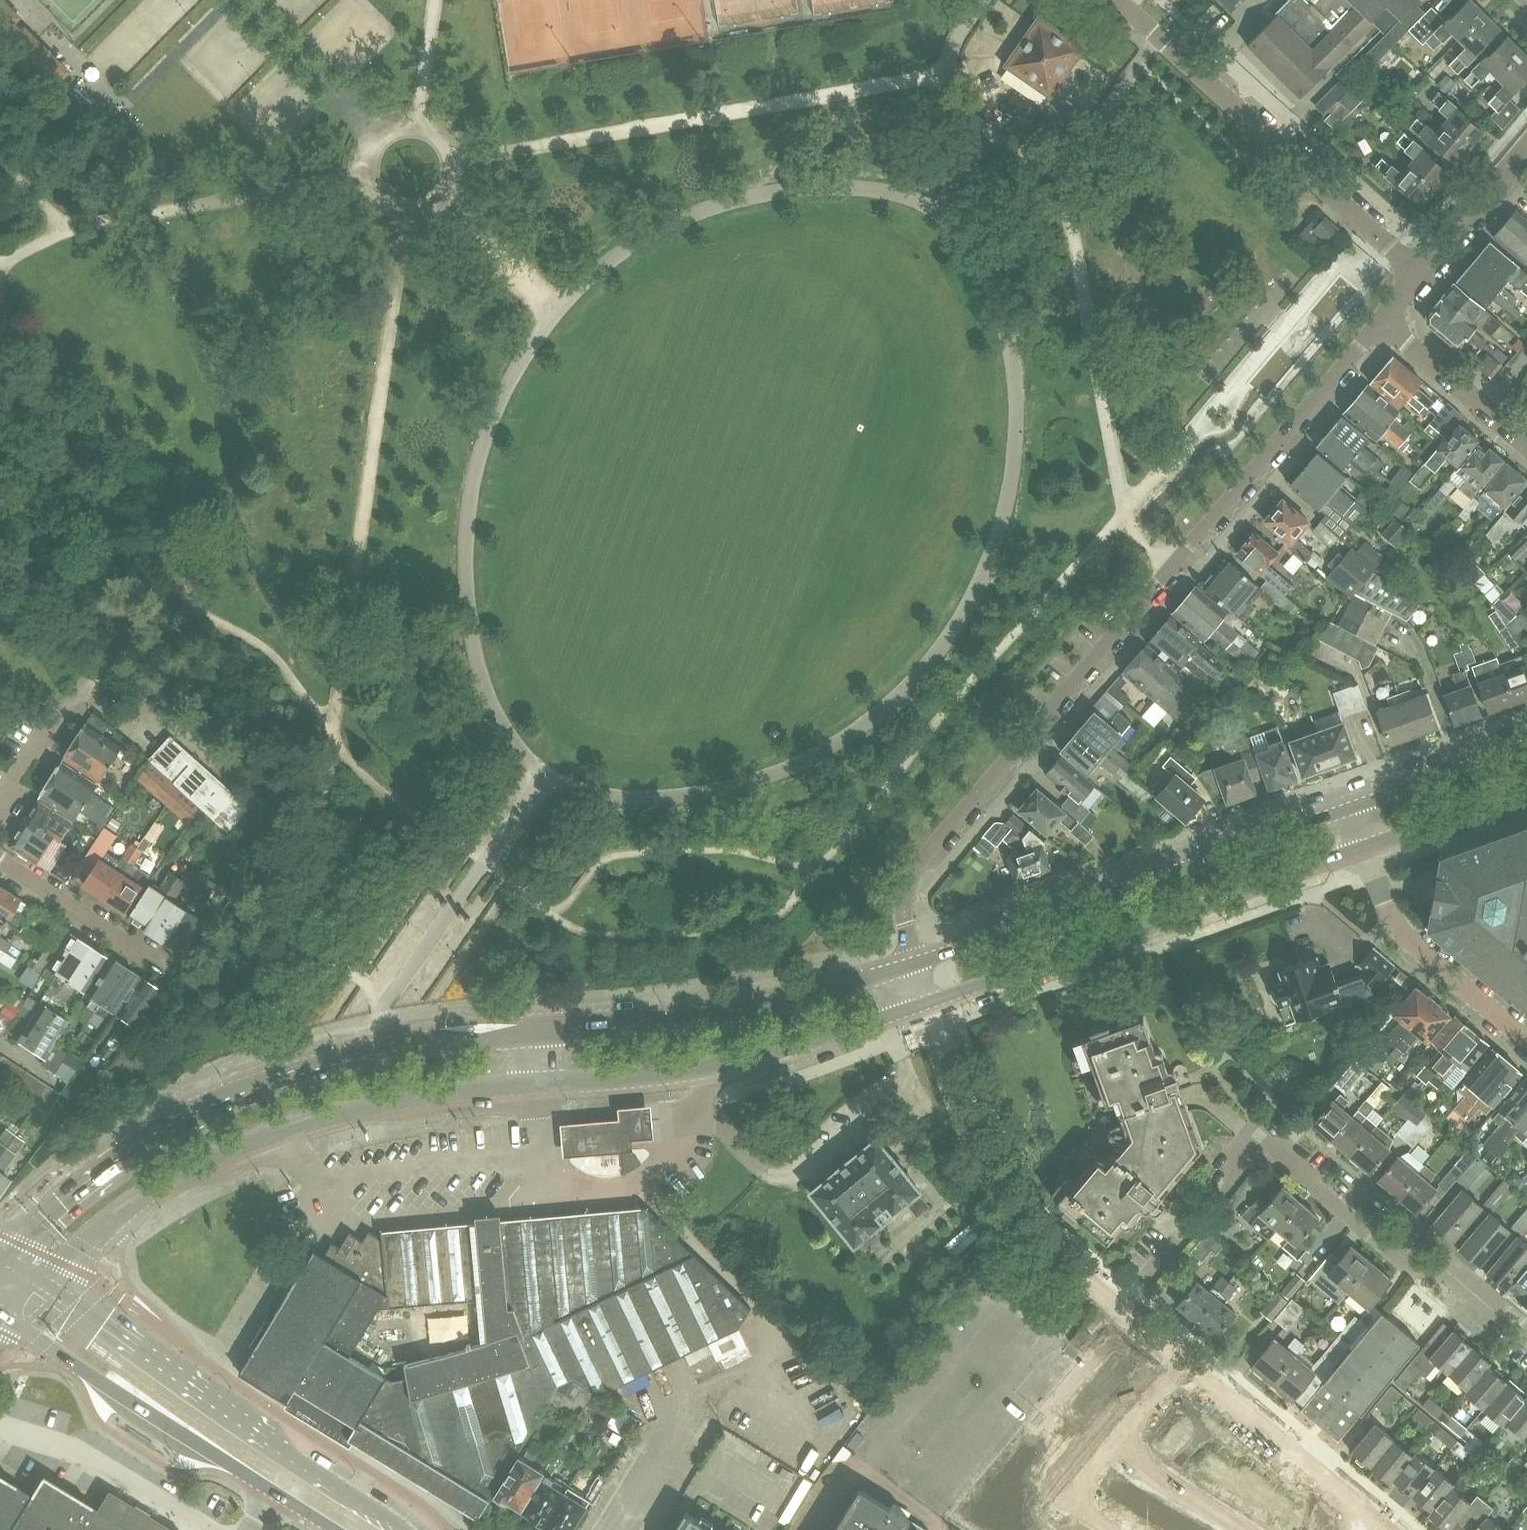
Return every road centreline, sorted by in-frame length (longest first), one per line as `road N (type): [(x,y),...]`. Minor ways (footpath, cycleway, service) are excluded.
road 1 (primary): [(915,964),(708,1019),(430,1043),(292,1076),(178,1126),(8,1257)]
road 2 (primary): [(41,1282),(150,1190),(305,1123),(453,1091),(728,1063),(928,1002)]
road 3 (unclassified): [(1383,324),(922,861),(908,893),(915,964)]
road 4 (residential): [(1526,1343),(1446,1274),(1409,1266),(1280,1155),(1244,1164),(1120,1311)]
road 5 (primary): [(1352,808),(915,964)]
road 6 (primary): [(928,1002),(1365,846)]
road 7 (secondary): [(401,1529),(41,1282)]
road 8 (unclassified): [(1424,275),(1116,0)]
road 9 (residential): [(1120,1311),(1037,1240),(1002,1196),(928,1002)]
road 10 (secondary): [(4,1315),(276,1492)]
road 11 (residential): [(1526,1042),(1397,930),(1365,846)]
road 12 (residential): [(1372,1519),(1178,1359)]
road 13 (residential): [(1178,1359),(1069,1491),(1069,1509),(1102,1529)]
road 14 (residential): [(166,968),(0,857)]
road 15 (residential): [(1383,324),(1526,447)]
road 16 (primary): [(1526,745),(1352,808)]
road 17 (primary): [(1365,846),(1526,788)]
road 18 (residential): [(1526,155),(1424,275)]
road 19 (residential): [(0,814),(26,756),(89,688)]

